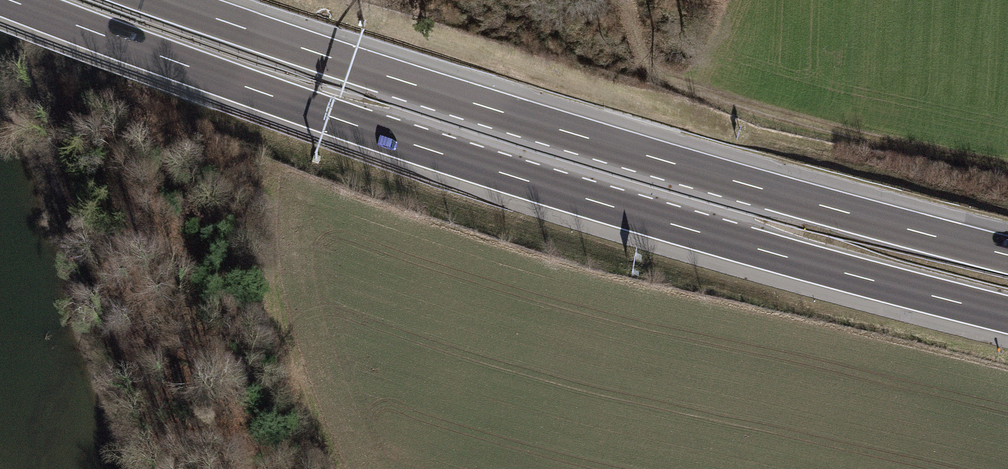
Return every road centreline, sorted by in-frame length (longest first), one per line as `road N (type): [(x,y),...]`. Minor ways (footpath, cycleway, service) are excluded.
road 1 (motorway): [(7,0),(431,151),(1007,316)]
road 2 (motorway): [(1007,254),(588,137),(166,0)]
road 3 (track): [(1007,167),(743,103),(647,67)]

